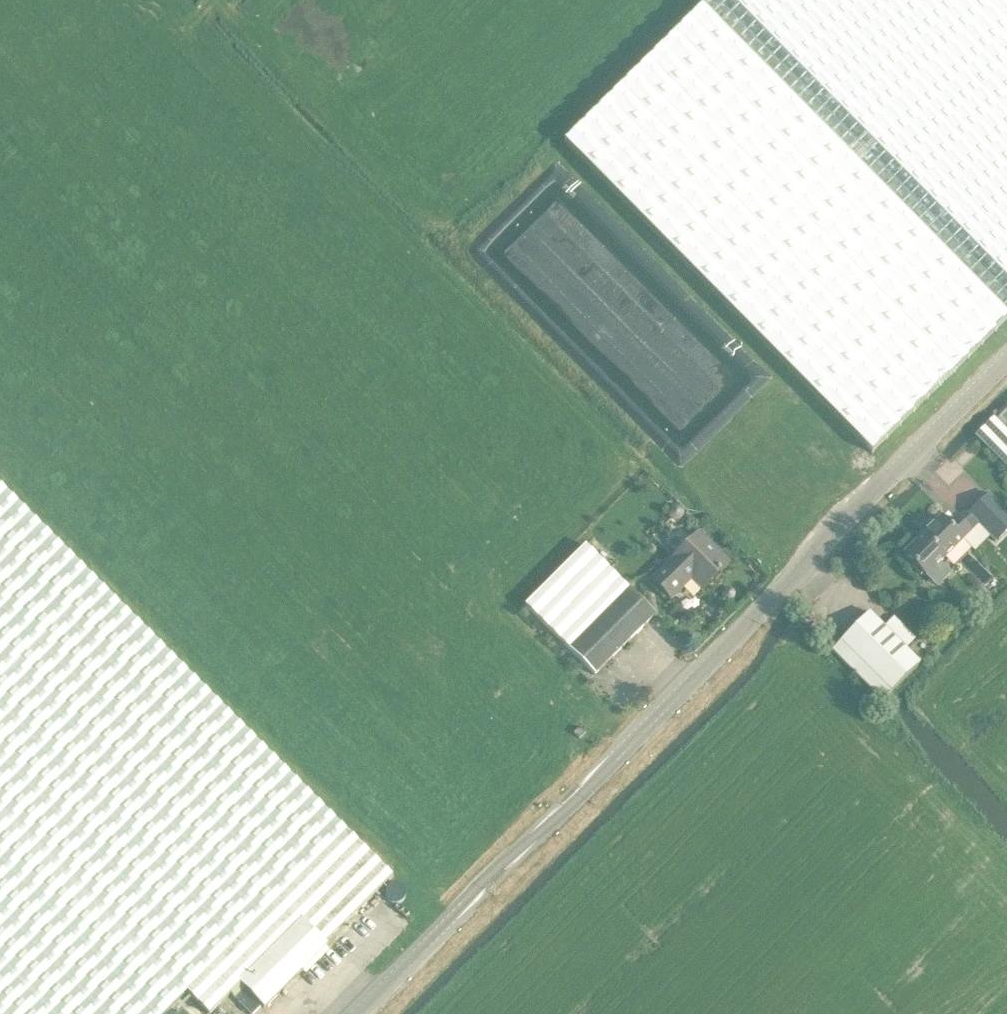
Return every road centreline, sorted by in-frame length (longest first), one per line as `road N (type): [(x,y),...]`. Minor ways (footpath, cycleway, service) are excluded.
road 1 (unclassified): [(356,1013),(1006,358)]

